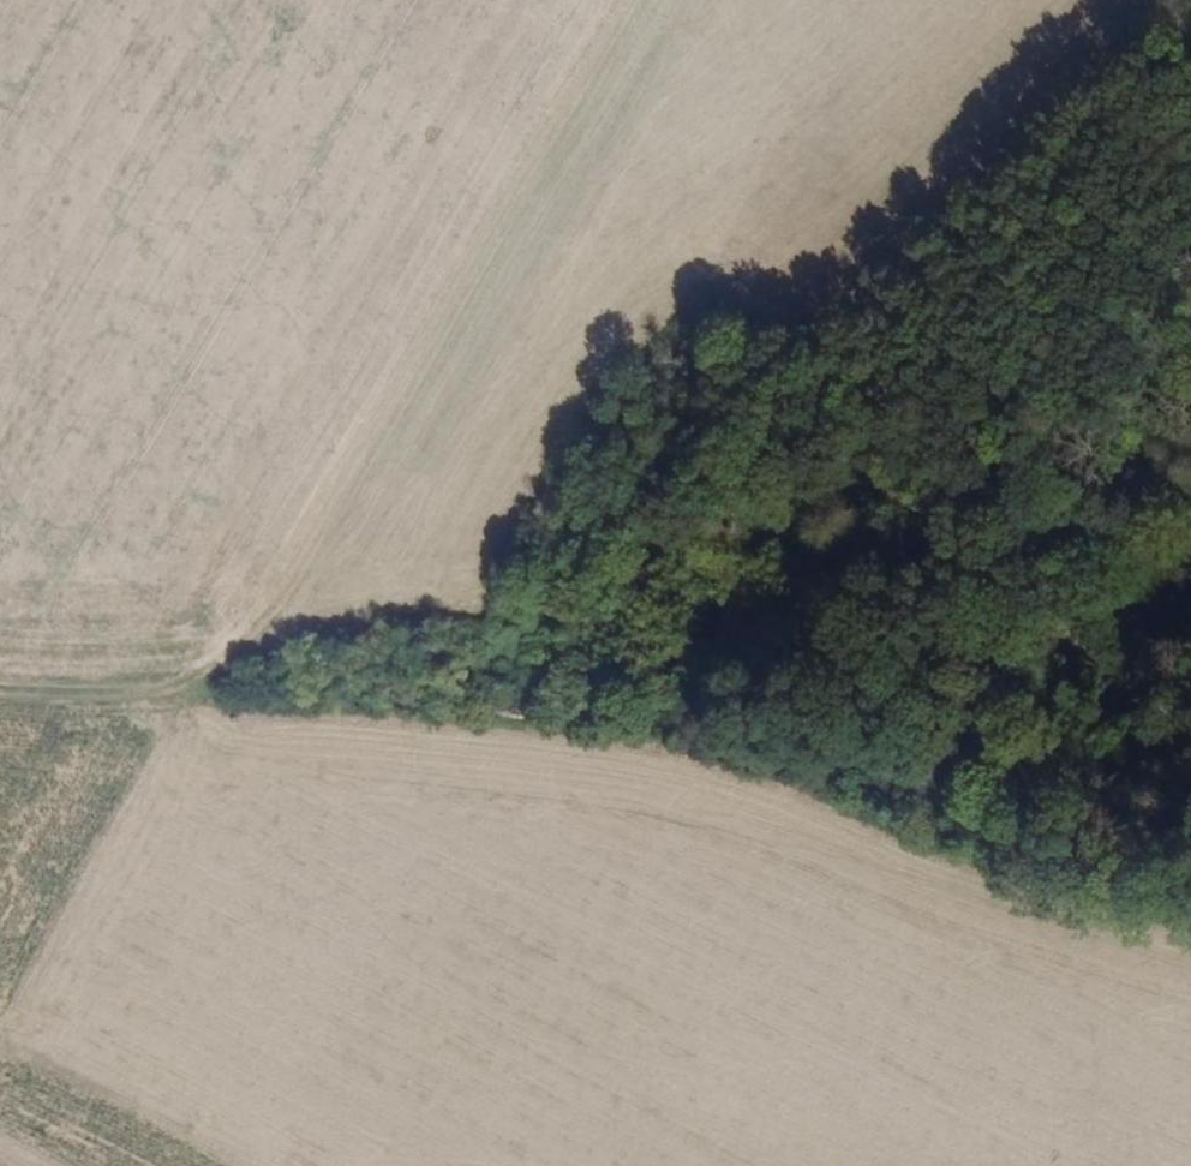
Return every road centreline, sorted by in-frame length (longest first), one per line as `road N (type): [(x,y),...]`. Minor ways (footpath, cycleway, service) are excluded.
road 1 (track): [(236,683),(128,694),(0,687)]

